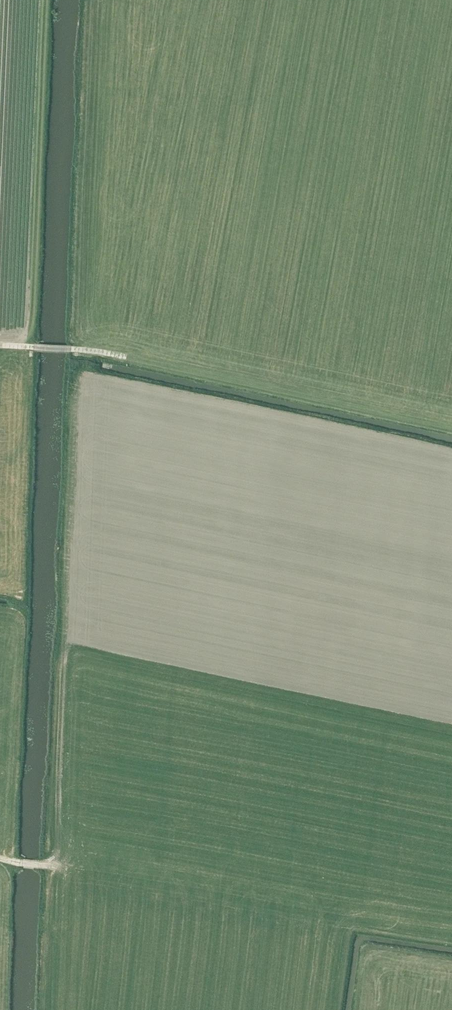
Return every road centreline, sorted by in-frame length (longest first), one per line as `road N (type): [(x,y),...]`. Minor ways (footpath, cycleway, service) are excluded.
road 1 (track): [(86,350),(69,638),(77,642),(71,853),(56,864),(18,862)]
road 2 (track): [(44,1009),(56,864)]
road 3 (track): [(125,354),(0,345)]

